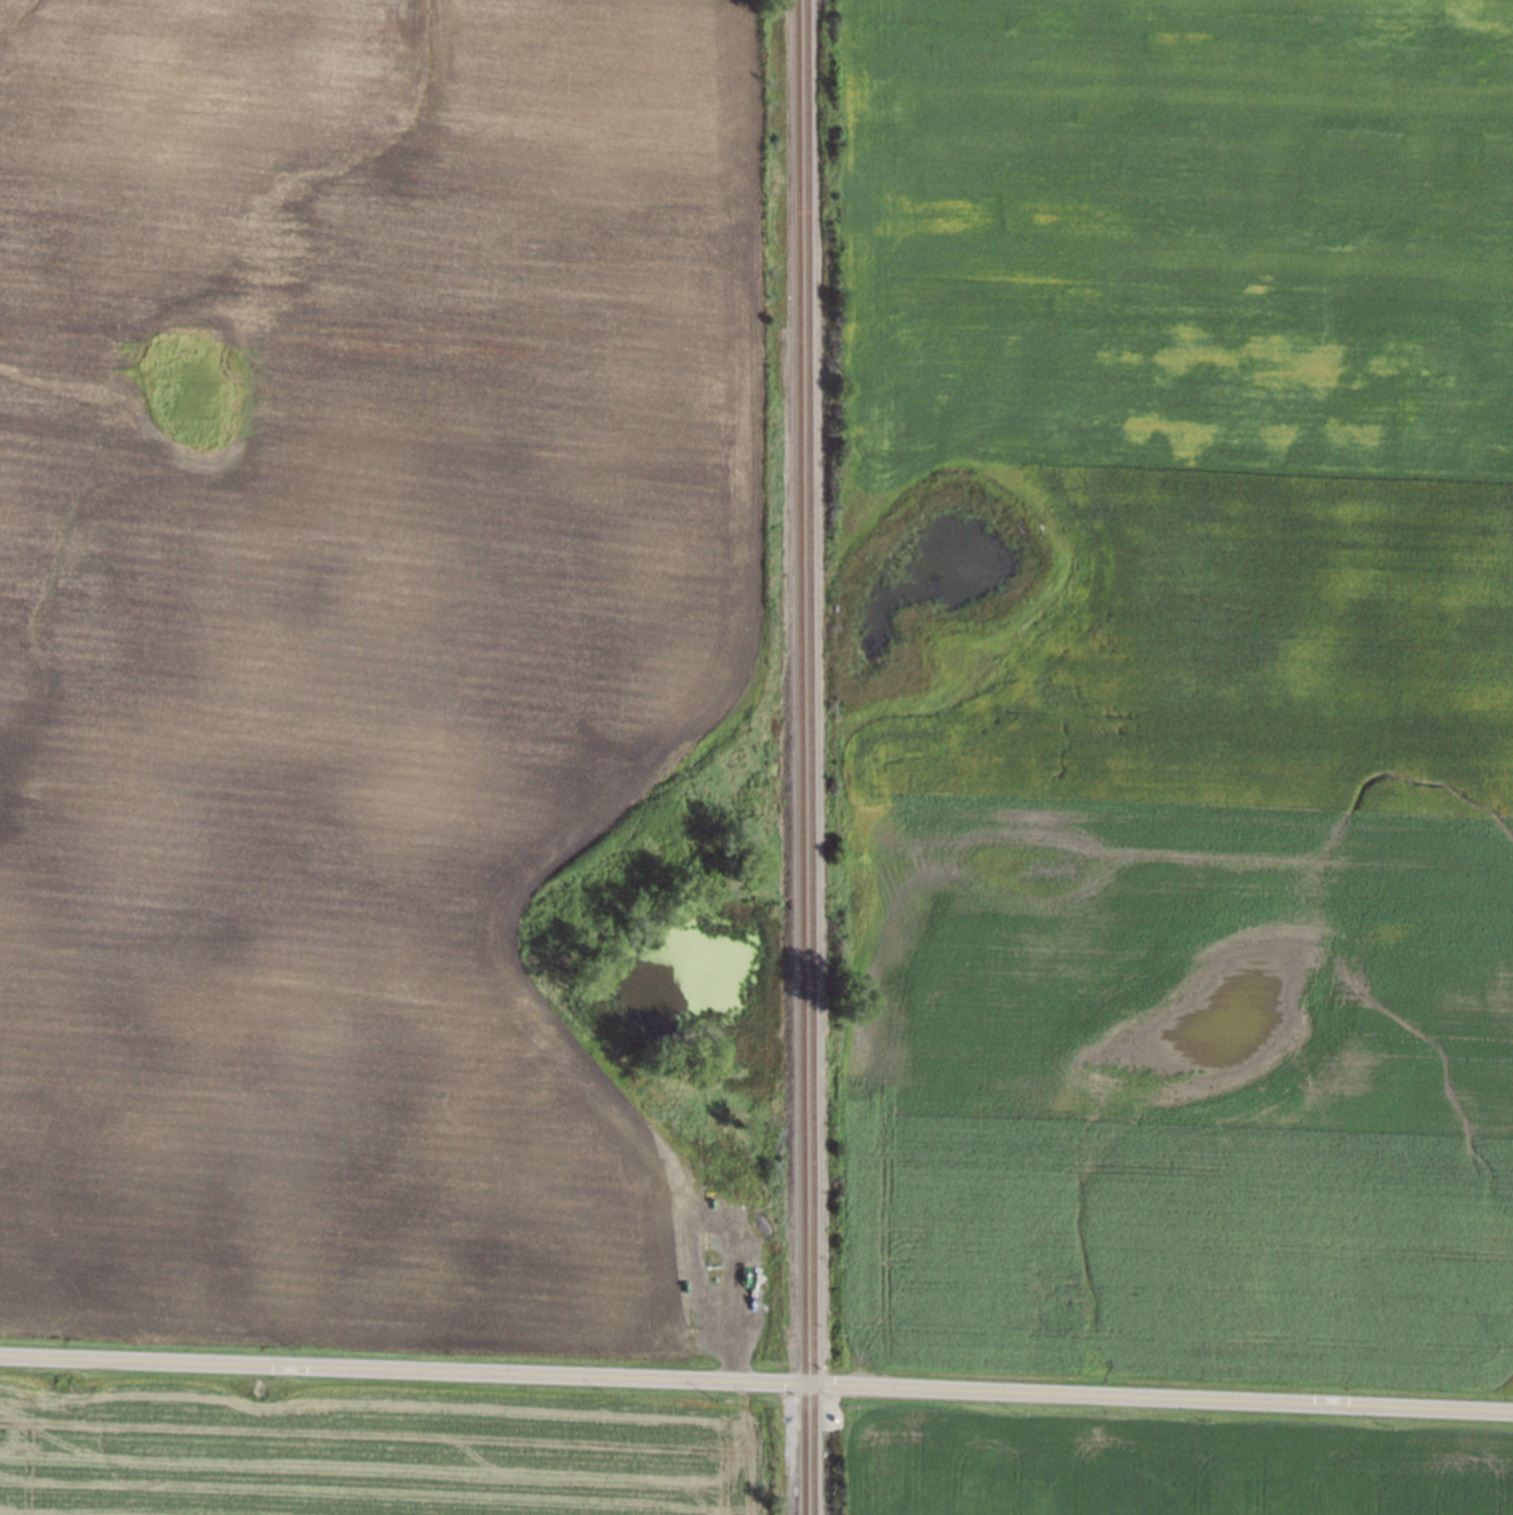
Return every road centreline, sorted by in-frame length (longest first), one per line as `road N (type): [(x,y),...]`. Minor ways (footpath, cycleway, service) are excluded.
road 1 (tertiary): [(0,1354),(1512,1413)]

